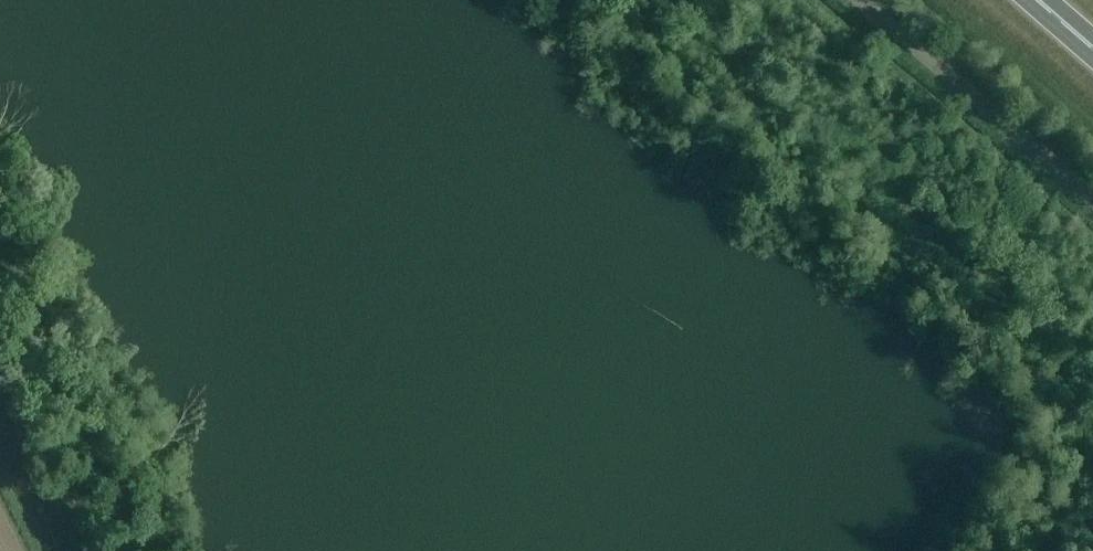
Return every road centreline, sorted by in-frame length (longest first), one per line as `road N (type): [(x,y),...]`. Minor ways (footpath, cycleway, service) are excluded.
road 1 (unclassified): [(1092,202),(856,0)]

